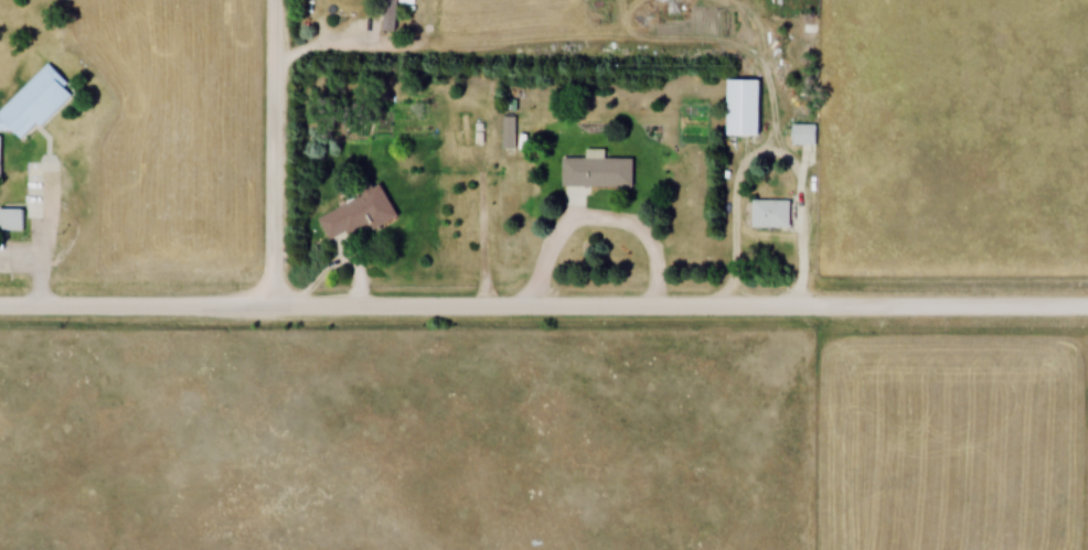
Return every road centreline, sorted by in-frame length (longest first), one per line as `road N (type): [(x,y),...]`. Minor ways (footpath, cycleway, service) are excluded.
road 1 (residential): [(266,304),(1087,306)]
road 2 (residential): [(270,56),(609,48)]
road 3 (residential): [(266,304),(271,0)]
road 4 (residential): [(266,304),(0,305)]

